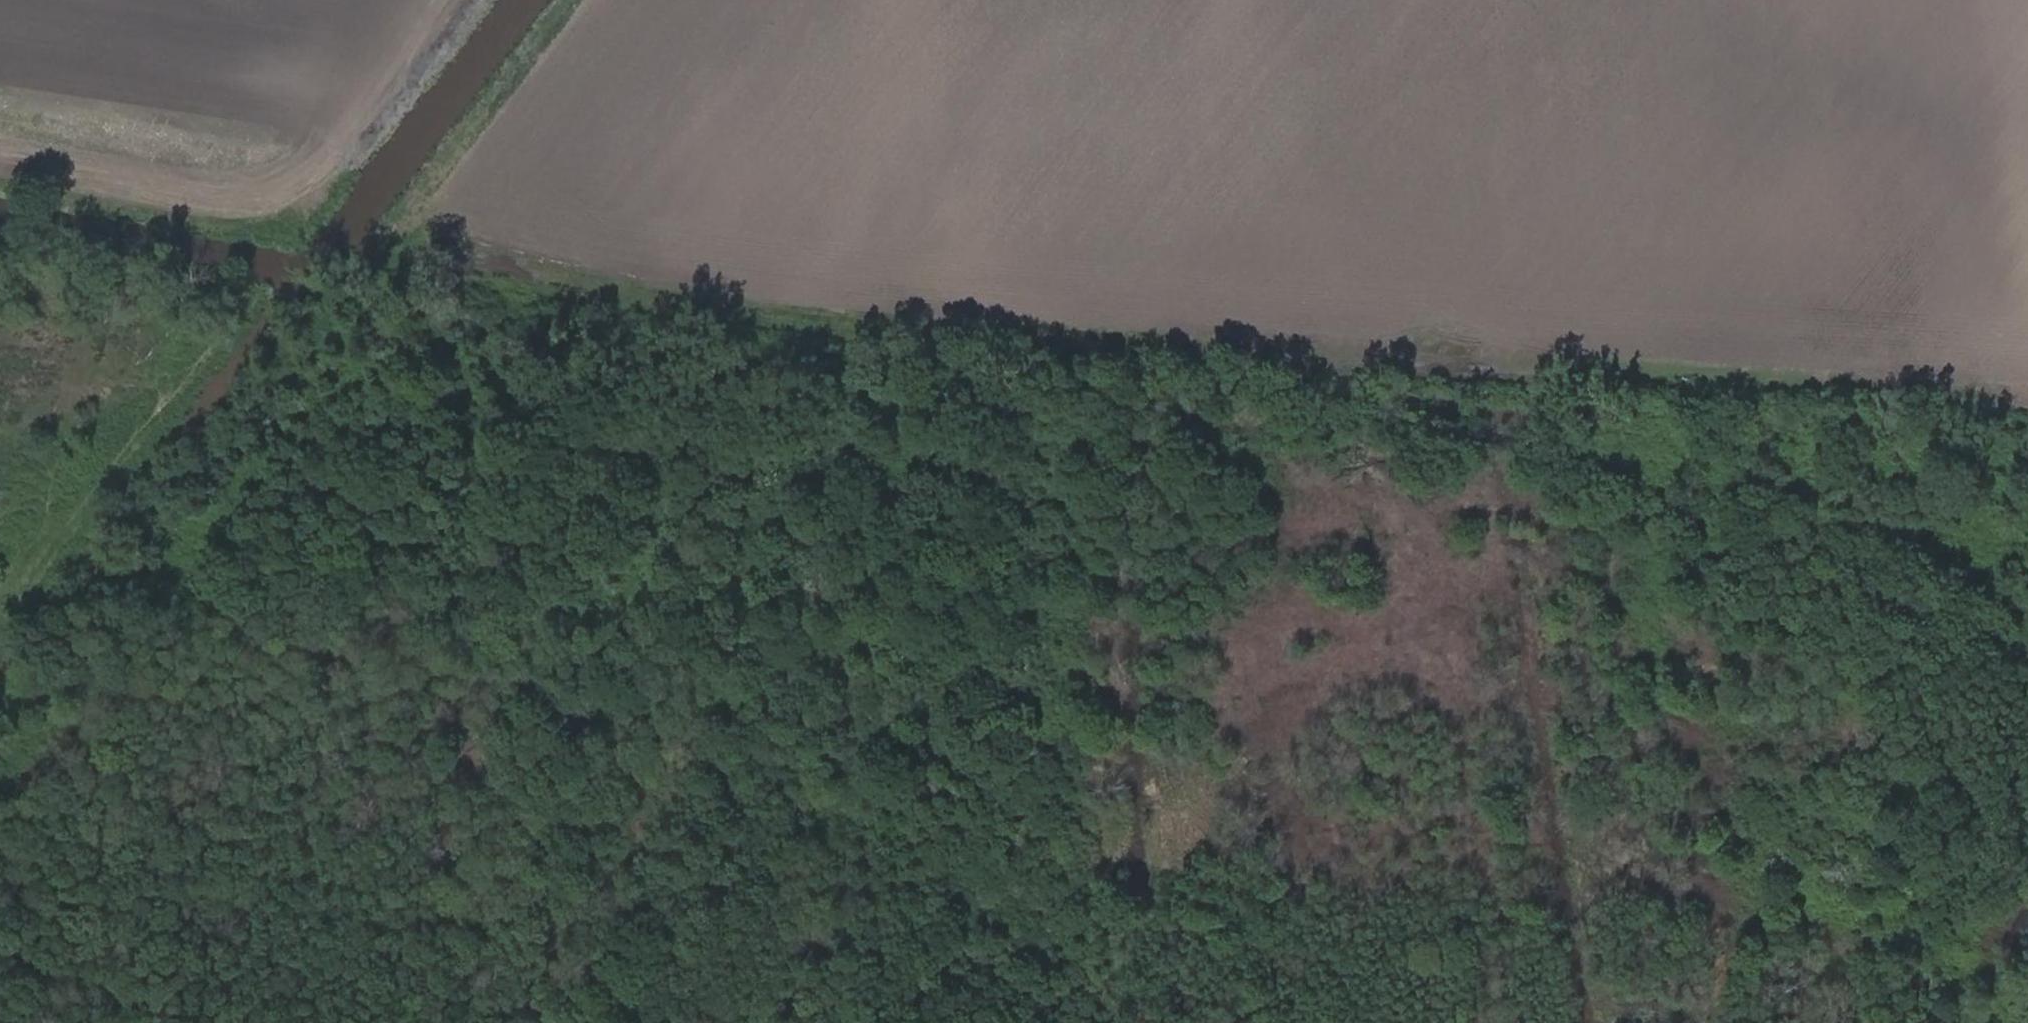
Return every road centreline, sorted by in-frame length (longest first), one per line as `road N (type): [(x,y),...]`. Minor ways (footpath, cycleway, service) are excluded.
road 1 (track): [(0,166),(201,207),(288,210),(407,99),(481,0)]

